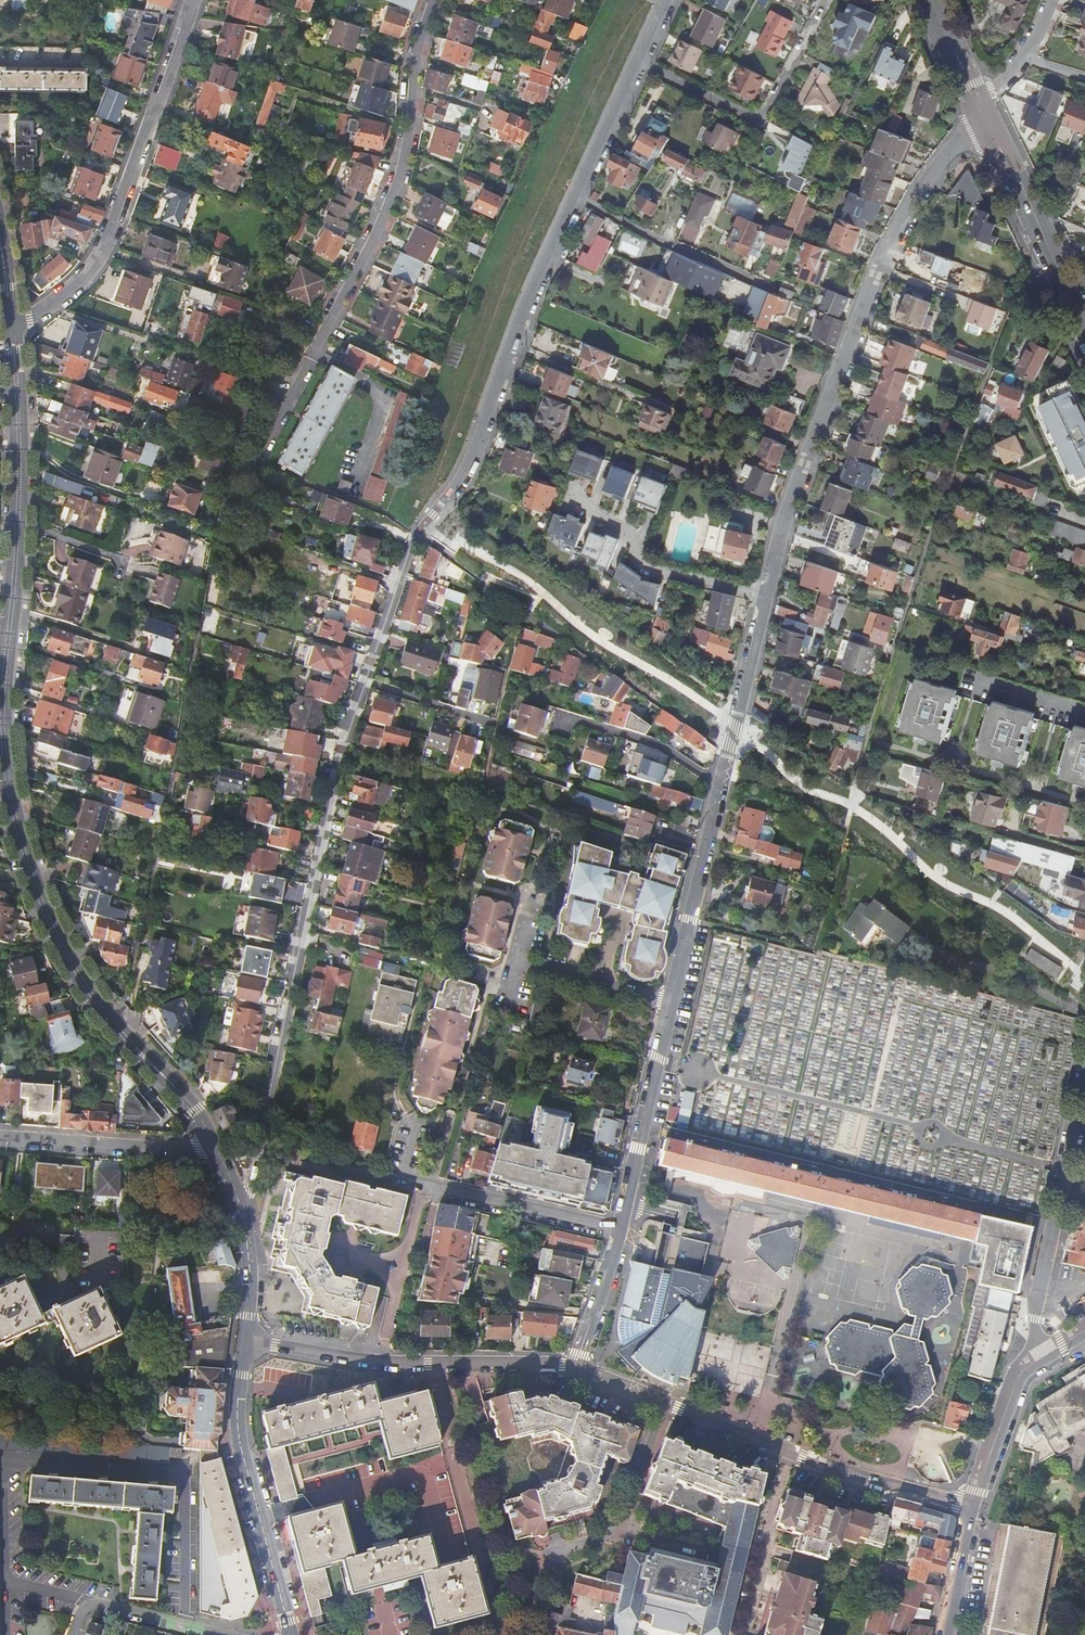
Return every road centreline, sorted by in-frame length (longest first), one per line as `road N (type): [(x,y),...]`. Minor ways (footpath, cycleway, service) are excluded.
road 1 (residential): [(622,1227),(779,541),(805,463),(894,238),(958,142),(990,125)]
road 2 (tertiary): [(218,1151),(196,1110),(83,982),(51,926),(14,813),(1,731),(19,474),(12,333)]
road 3 (residential): [(365,681),(242,1207)]
road 4 (residential): [(972,1507),(822,1463),(576,1368)]
road 5 (residential): [(12,333),(81,279),(104,248),(193,0)]
road 6 (residential): [(315,351),(396,187),(418,46),(435,0)]
road 7 (residential): [(576,1368),(395,1362),(245,1339)]
road 8 (tertiary): [(292,1634),(240,1440),(245,1339)]
road 9 (tertiary): [(1045,1360),(1034,1310),(1084,1081)]
road 10 (residential): [(481,429),(461,478),(415,537),(365,681)]
road 11 (residential): [(640,61),(759,118),(826,0)]
road 12 (residential): [(481,429),(576,195)]
road 13 (residential): [(400,1178),(622,1227)]
road 14 (secondary): [(990,125),(1084,324)]
road 15 (residential): [(0,1137),(218,1151)]
road 16 (residential): [(576,195),(762,285)]
road 17 (residential): [(225,1634),(101,1604),(82,1613),(73,1634)]
road 18 (tertiary): [(972,1507),(1021,1380),(1045,1360)]
road 19 (residential): [(576,195),(640,61)]
road 20 (residential): [(576,1368),(622,1227)]
road 21 (residential): [(365,681),(497,724)]
road 22 (tertiary): [(245,1339),(250,1280),(242,1207)]
road 23 (tertiary): [(948,1634),(972,1507)]

